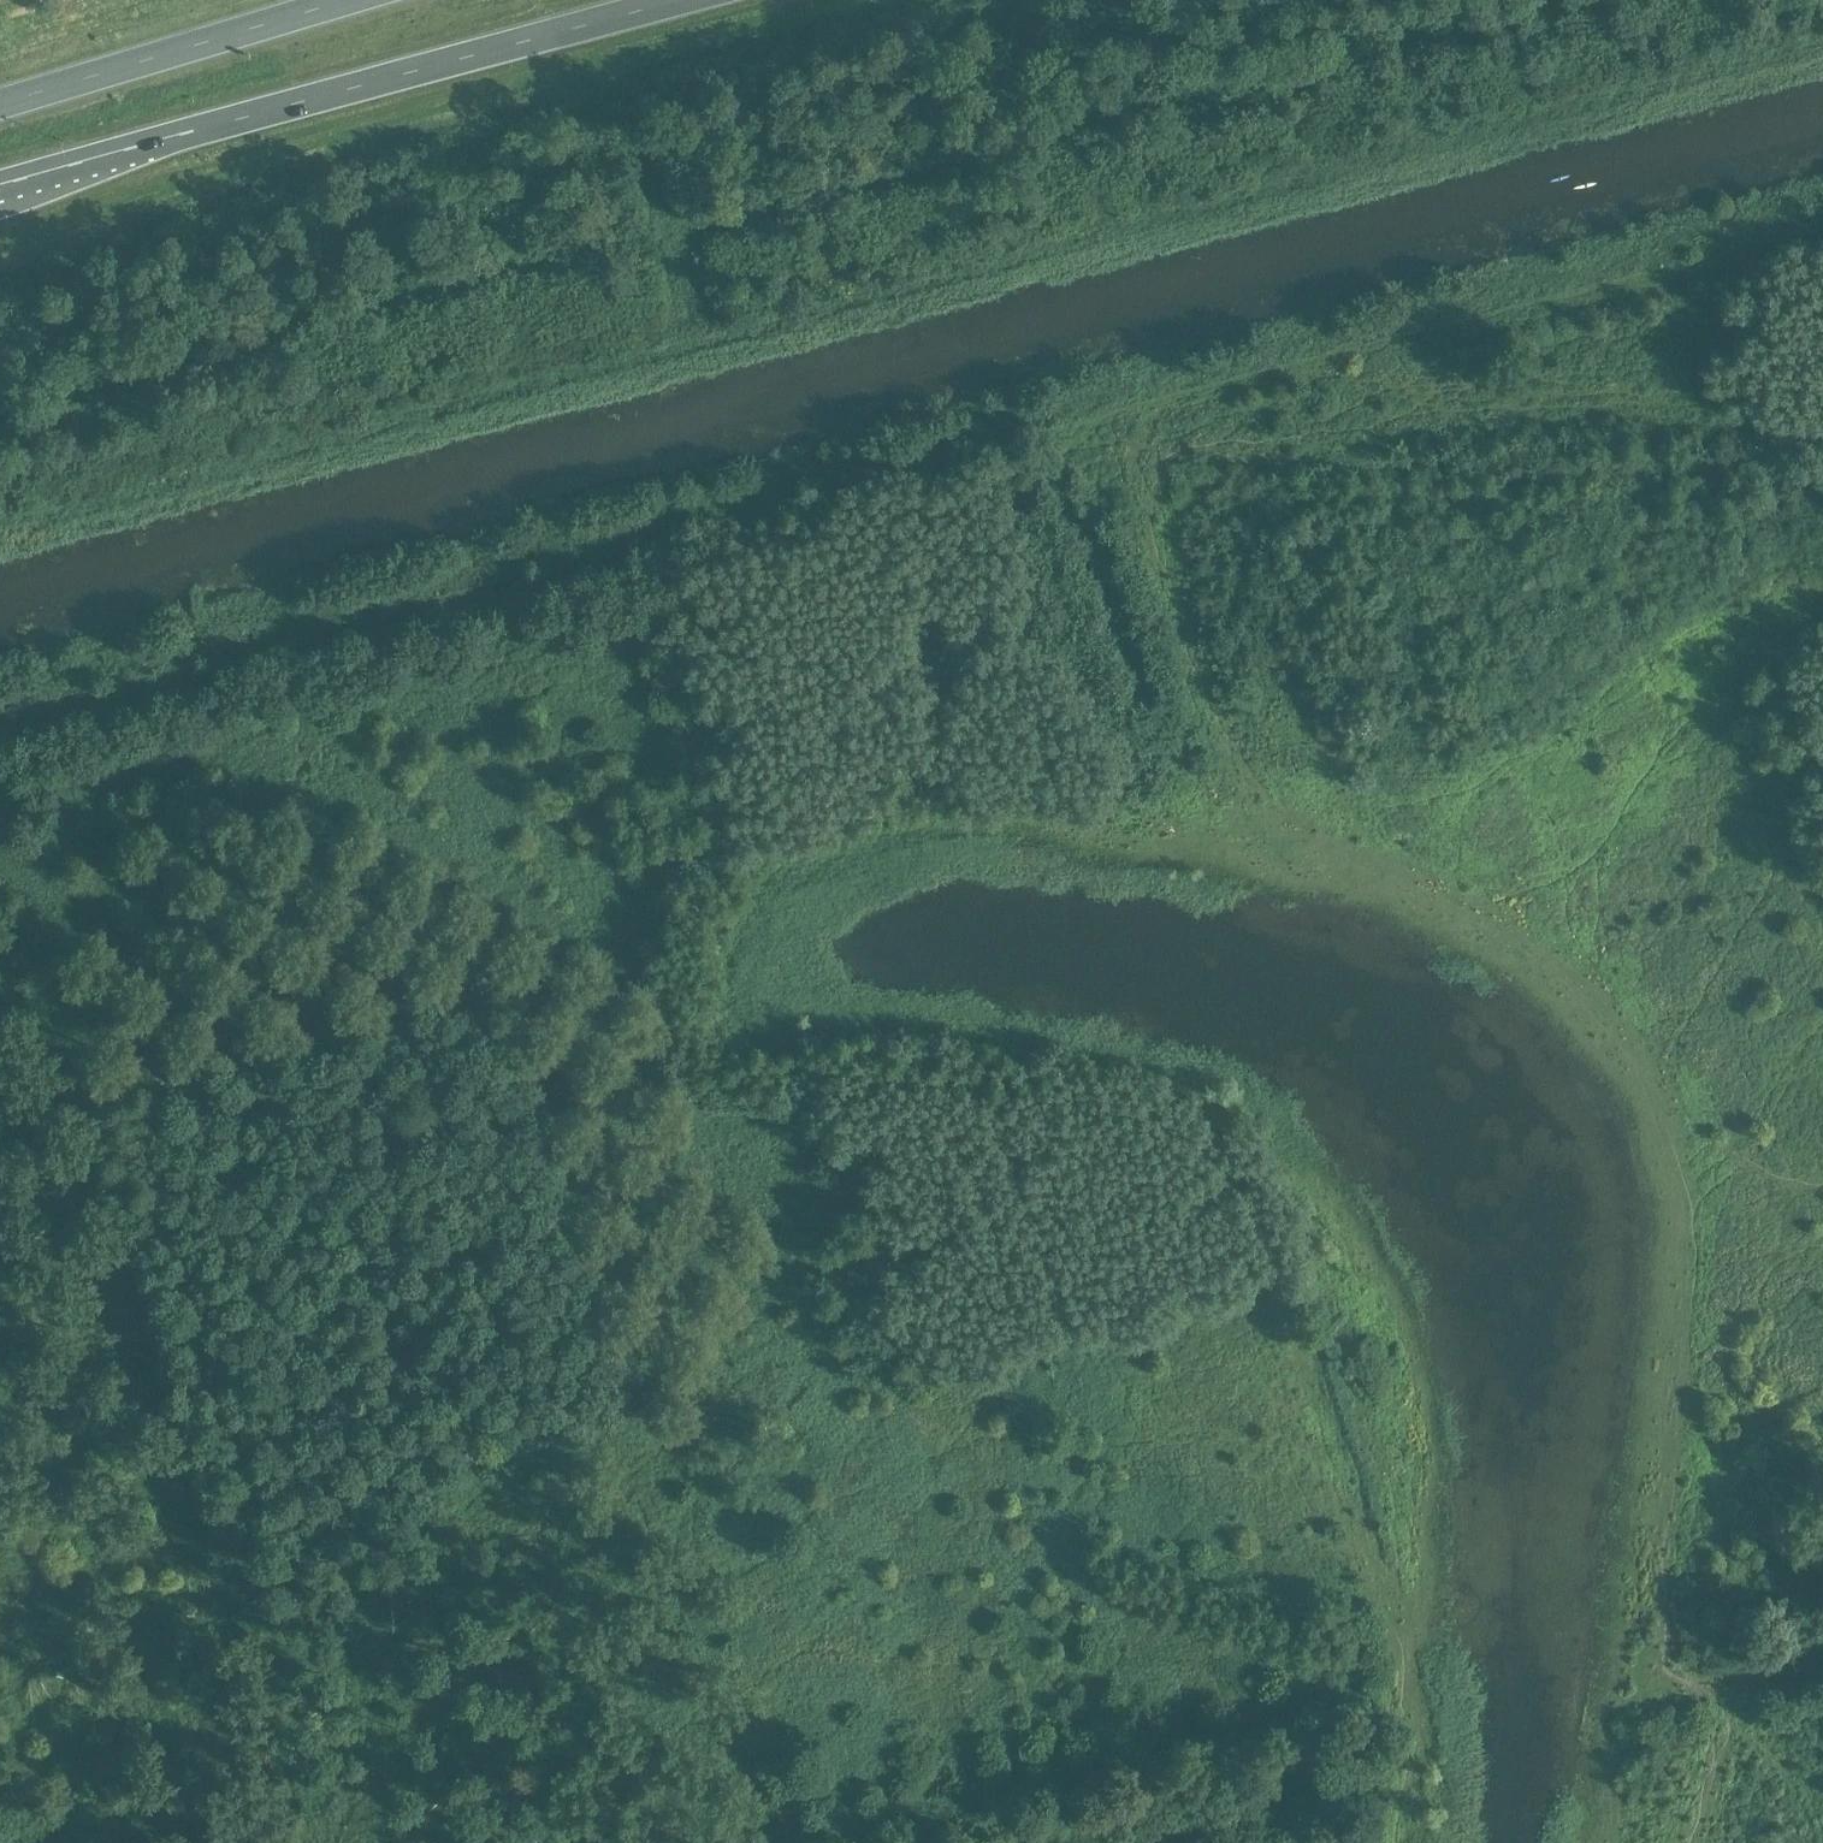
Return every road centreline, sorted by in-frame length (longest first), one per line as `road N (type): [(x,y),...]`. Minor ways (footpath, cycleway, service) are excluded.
road 1 (track): [(0,706),(1039,426)]
road 2 (trunk): [(0,186),(687,0)]
road 3 (trunk): [(365,0),(0,107)]

